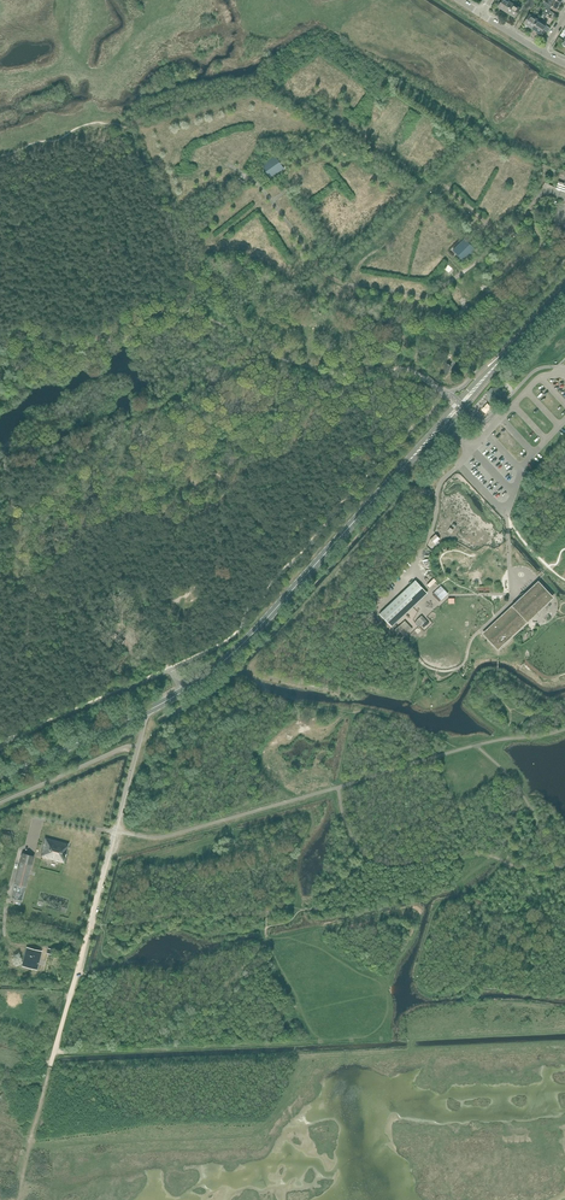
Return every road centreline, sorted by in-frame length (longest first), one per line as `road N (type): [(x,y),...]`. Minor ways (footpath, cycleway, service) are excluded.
road 1 (tertiary): [(0,777),(146,712),(213,670),(405,465)]
road 2 (track): [(114,832),(54,1053)]
road 3 (tertiary): [(501,359),(405,465)]
road 4 (tertiary): [(405,465),(501,359)]

